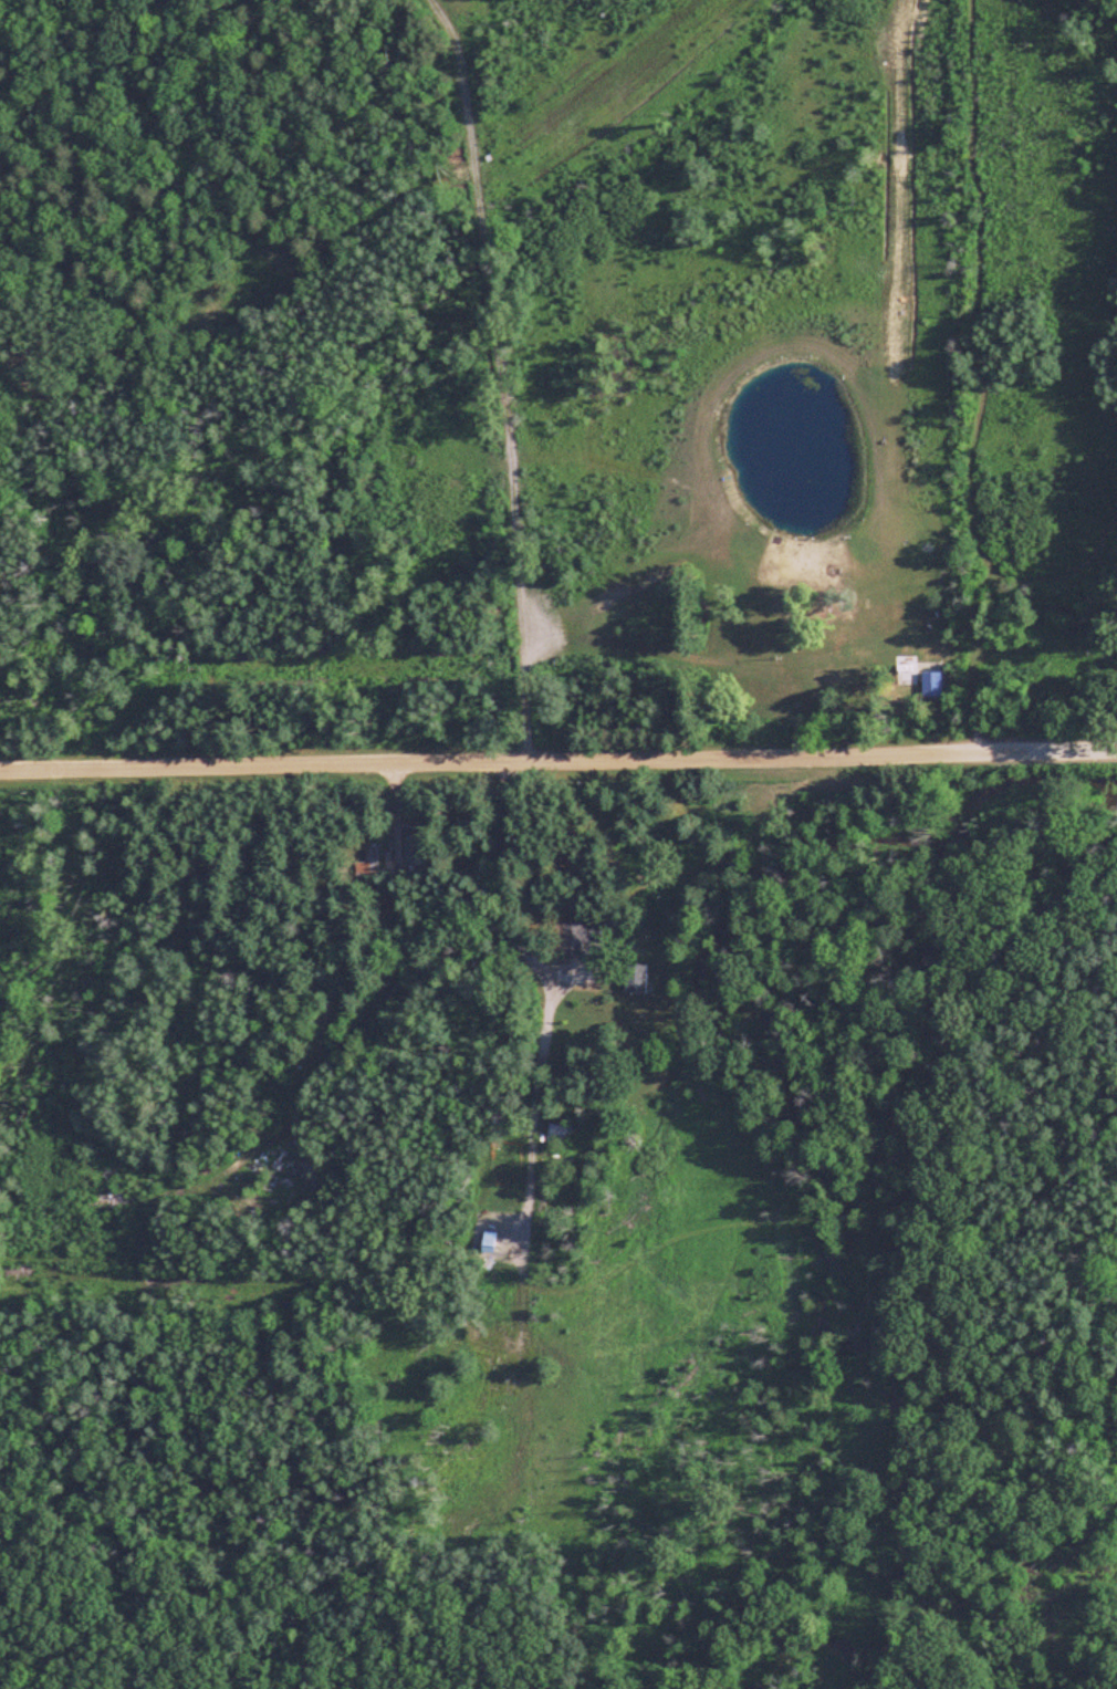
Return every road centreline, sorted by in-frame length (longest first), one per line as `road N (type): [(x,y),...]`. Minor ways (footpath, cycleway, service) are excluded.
road 1 (residential): [(1116,749),(0,770)]

